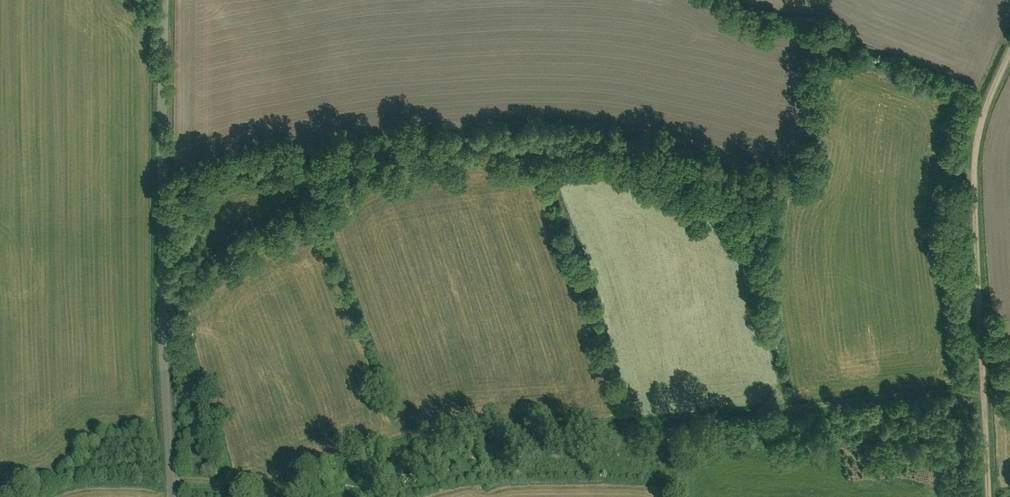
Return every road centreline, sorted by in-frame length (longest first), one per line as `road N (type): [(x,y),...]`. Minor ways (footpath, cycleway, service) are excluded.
road 1 (unclassified): [(173,496),(161,278),(164,0)]
road 2 (track): [(1009,50),(980,112),(973,148),(987,496)]

